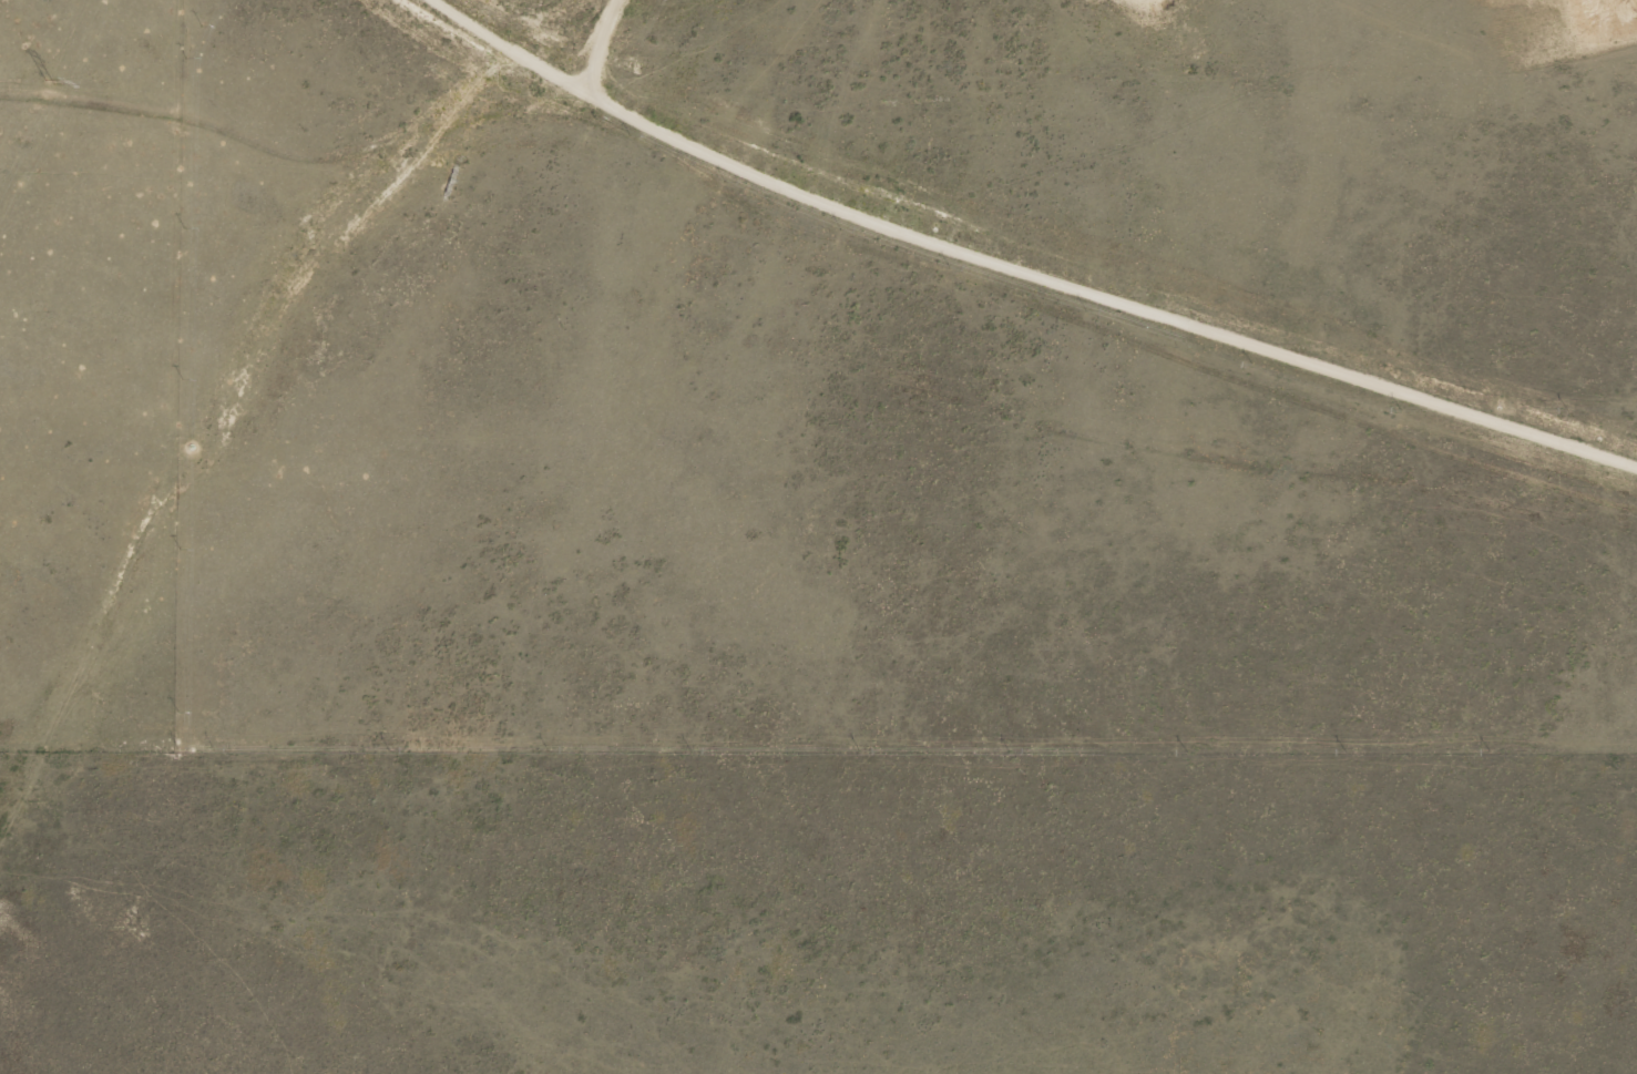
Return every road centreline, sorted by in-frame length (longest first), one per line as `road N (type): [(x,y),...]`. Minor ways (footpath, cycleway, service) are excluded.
road 1 (residential): [(1636,478),(1443,423),(641,126),(531,115),(502,133),(276,185),(28,126),(0,127)]
road 2 (residential): [(531,115),(497,63),(341,0)]

